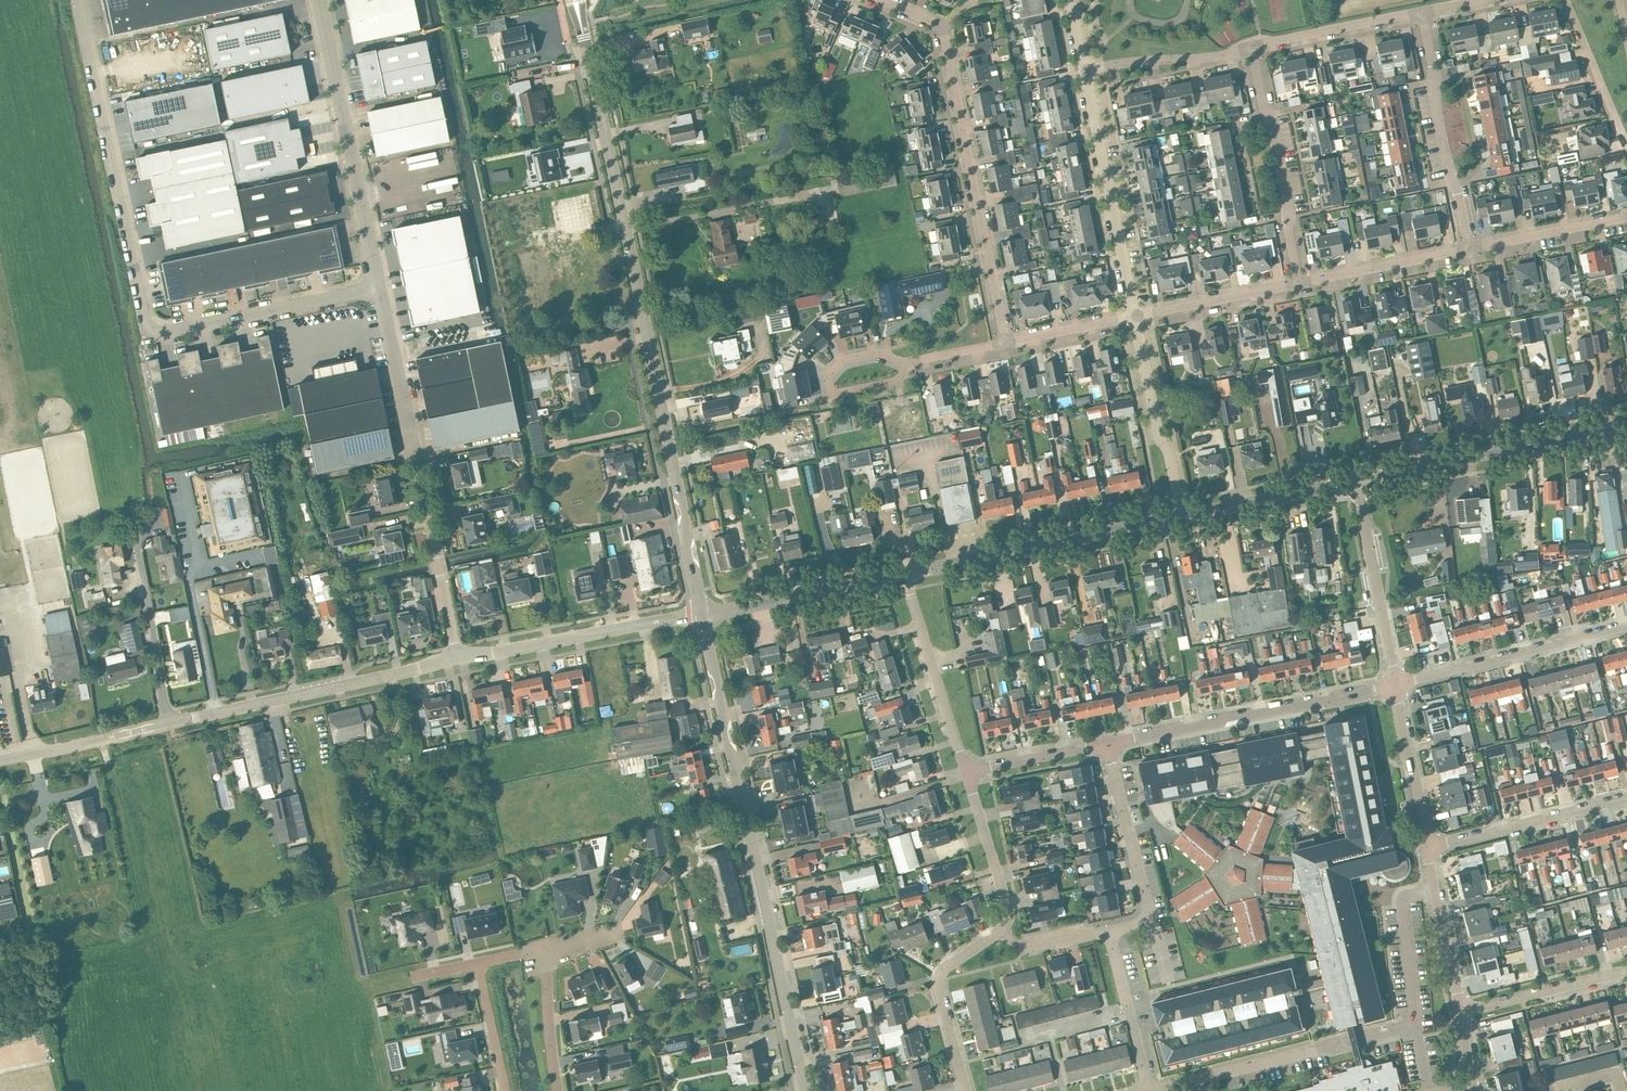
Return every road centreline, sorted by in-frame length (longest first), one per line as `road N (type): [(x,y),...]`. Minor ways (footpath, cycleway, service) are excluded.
road 1 (tertiary): [(702,613),(576,0)]
road 2 (unclassified): [(379,287),(153,332),(144,322),(84,0)]
road 3 (tertiary): [(806,1090),(702,613)]
road 4 (residential): [(1006,342),(945,35),(937,23),(881,0)]
road 5 (unclassified): [(457,657),(379,287)]
road 6 (tertiary): [(168,723),(457,657)]
road 7 (residential): [(1107,743),(1395,685)]
road 8 (unclassified): [(379,287),(318,0)]
road 9 (residential): [(905,574),(1181,516)]
road 10 (residential): [(1356,480),(1626,426)]
road 11 (residential): [(1151,1090),(1415,1027)]
road 12 (residential): [(1134,316),(1084,68)]
road 13 (tertiary): [(457,657),(702,613)]
road 14 (residential): [(1469,249),(1421,12)]
road 15 (residential): [(1299,283),(1251,49)]
road 16 (residential): [(1395,685),(1626,625)]
road 17 (residential): [(1107,743),(1148,910),(1148,919),(1110,935)]
road 18 (residential): [(1395,685),(1356,480)]
road 19 (residential): [(965,772),(905,574)]
road 20 (residential): [(702,613),(905,574)]
road 21 (residential): [(1181,516),(1134,316)]
road 22 (residential): [(1428,847),(1626,797)]
road 23 (residential): [(136,526),(168,723)]
road 24 (residential): [(966,1090),(939,980),(1000,931)]
road 25 (residential): [(1181,516),(1356,480)]
road 26 (residential): [(1251,49),(1421,12)]
road 27 (residential): [(1299,283),(1469,249)]
road 28 (tertiary): [(0,760),(168,723)]
road 29 (residential): [(1462,1010),(1626,968)]
road 30 (residential): [(1134,316),(1299,283)]
road 31 (residential): [(1084,68),(1251,49)]
road 32 (residential): [(1000,931),(1008,909),(965,772)]
road 33 (residential): [(1428,847),(1395,685)]
road 34 (residential): [(1434,890),(1402,900),(1415,1027)]
road 35 (residential): [(1469,249),(1626,217)]
road 36 (residential): [(1110,935),(1149,1090)]
road 37 (residential): [(906,363),(891,383),(833,393),(829,375),(844,360),(879,354)]
road 38 (residential): [(1626,145),(1566,0)]
road 39 (residential): [(965,772),(1107,743)]
road 40 (residential): [(556,1090),(545,948)]
road 41 (residential): [(1006,342),(1134,316)]
road 42 (residential): [(477,963),(505,1090)]
road 43 (residential): [(1462,1010),(1434,890)]

